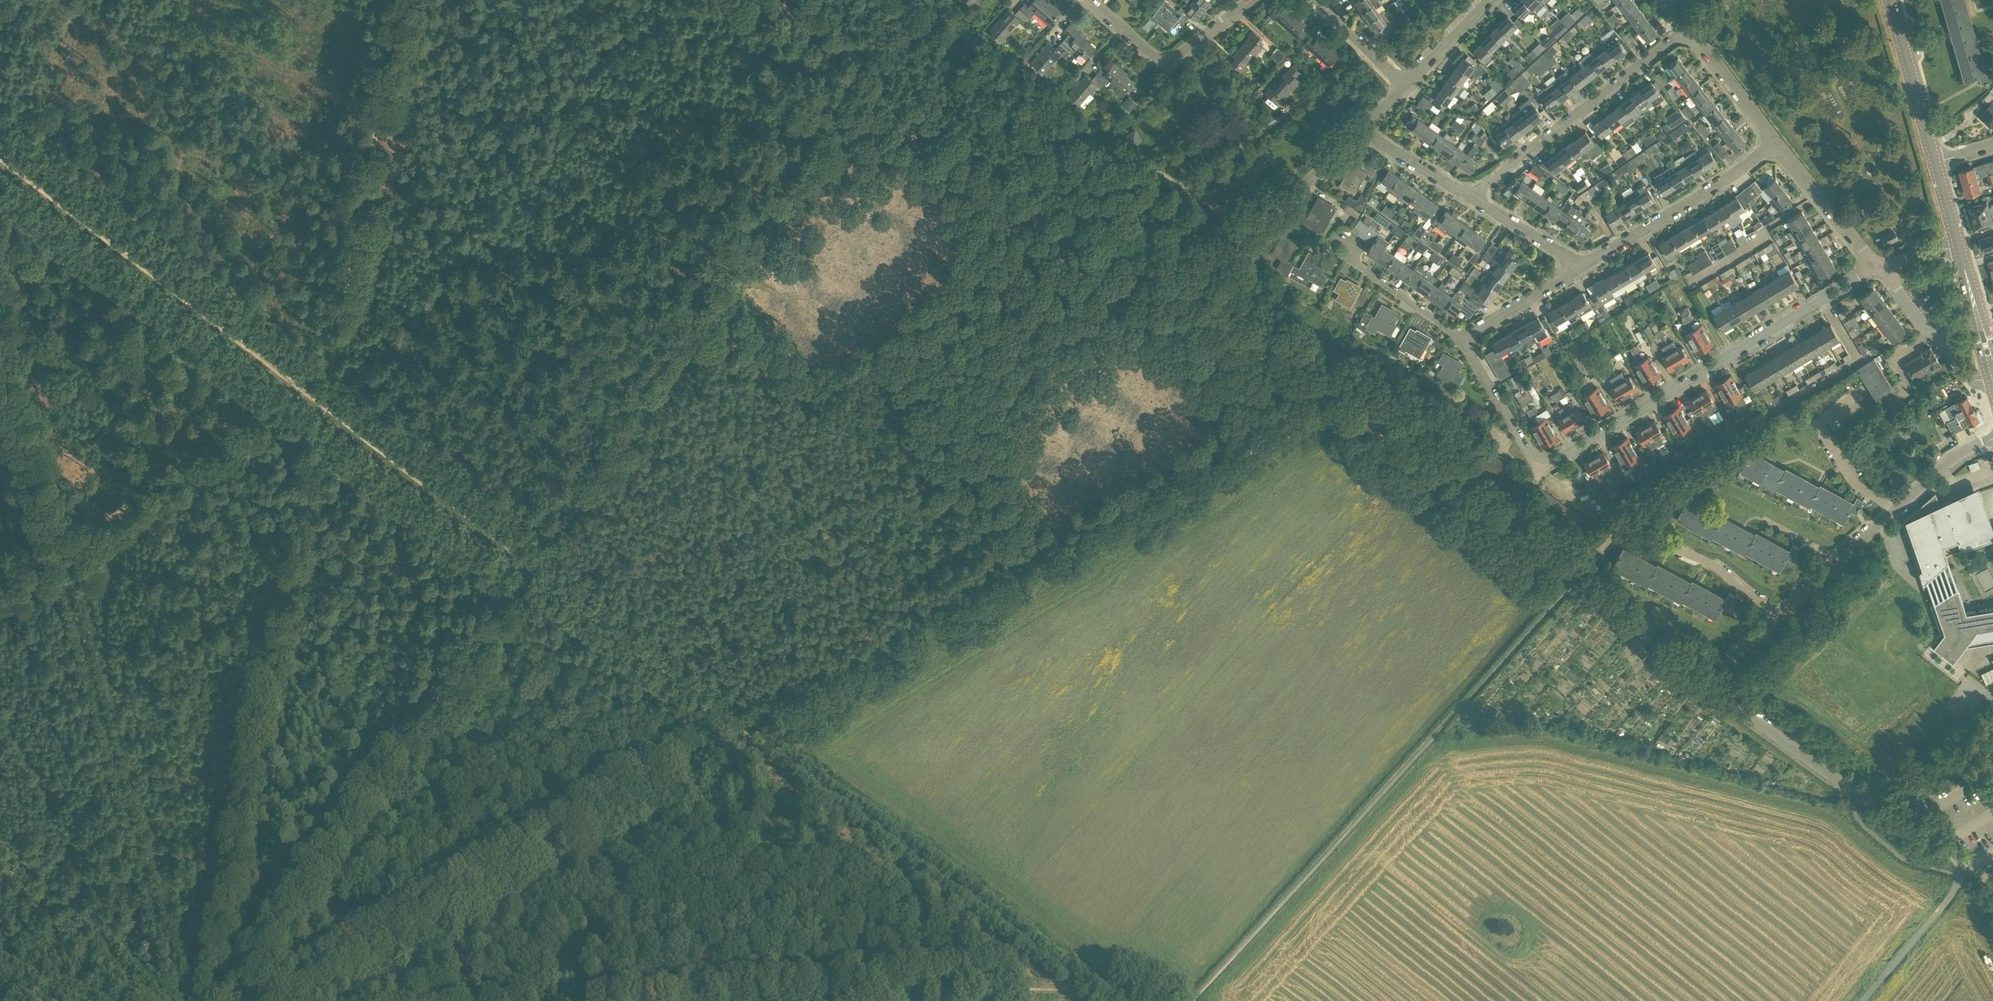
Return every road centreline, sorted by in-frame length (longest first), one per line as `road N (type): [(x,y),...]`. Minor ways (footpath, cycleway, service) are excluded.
road 1 (track): [(1370,430),(1318,427),(1264,446),(751,735),(0,157)]
road 2 (track): [(232,1000),(881,74)]
road 3 (track): [(404,0),(208,1000)]
road 4 (unclassified): [(1192,1000),(1578,579),(1684,673),(1727,687)]
road 5 (track): [(1305,383),(781,0)]
road 6 (track): [(751,735),(287,1000)]
road 7 (track): [(182,1000),(57,549)]
road 8 (track): [(751,735),(1085,990)]
road 9 (track): [(0,588),(333,362)]
road 10 (residential): [(1543,459),(1563,455),(1879,267)]
road 11 (residential): [(1727,687),(1734,656),(1952,458),(1992,439)]
road 12 (track): [(1578,579),(1305,383)]
road 13 (residential): [(1966,867),(1736,706),(1727,687)]
road 14 (residential): [(1142,160),(1254,227),(1268,223),(1364,128)]
road 15 (residential): [(1688,27),(1487,182),(1474,200)]
road 16 (track): [(887,1000),(1065,990),(1133,1000)]
road 17 (residential): [(1577,269),(1776,143)]
road 18 (track): [(0,837),(149,1000)]
road 19 (residential): [(1251,0),(1166,59),(1147,53),(1087,0)]
road 20 (unclassified): [(1966,867),(1863,1000)]
road 21 (secondary): [(1935,162),(1890,0)]
road 22 (residential): [(1879,267),(1970,380),(1988,378)]
road 23 (residential): [(1879,267),(1776,143)]
road 24 (residential): [(1460,340),(1349,256),(1347,243)]
road 25 (residential): [(1543,459),(1530,453),(1460,340)]
road 26 (residential): [(1776,143),(1688,27)]
road 27 (residential): [(1460,340),(1577,269)]
road 28 (track): [(1013,170),(1130,172),(1142,160)]
road 29 (residential): [(1474,200),(1364,128)]
road 30 (residential): [(1577,269),(1474,200)]
road 31 (residential): [(1403,86),(1490,0)]
road 32 (residential): [(1403,86),(1319,0)]

